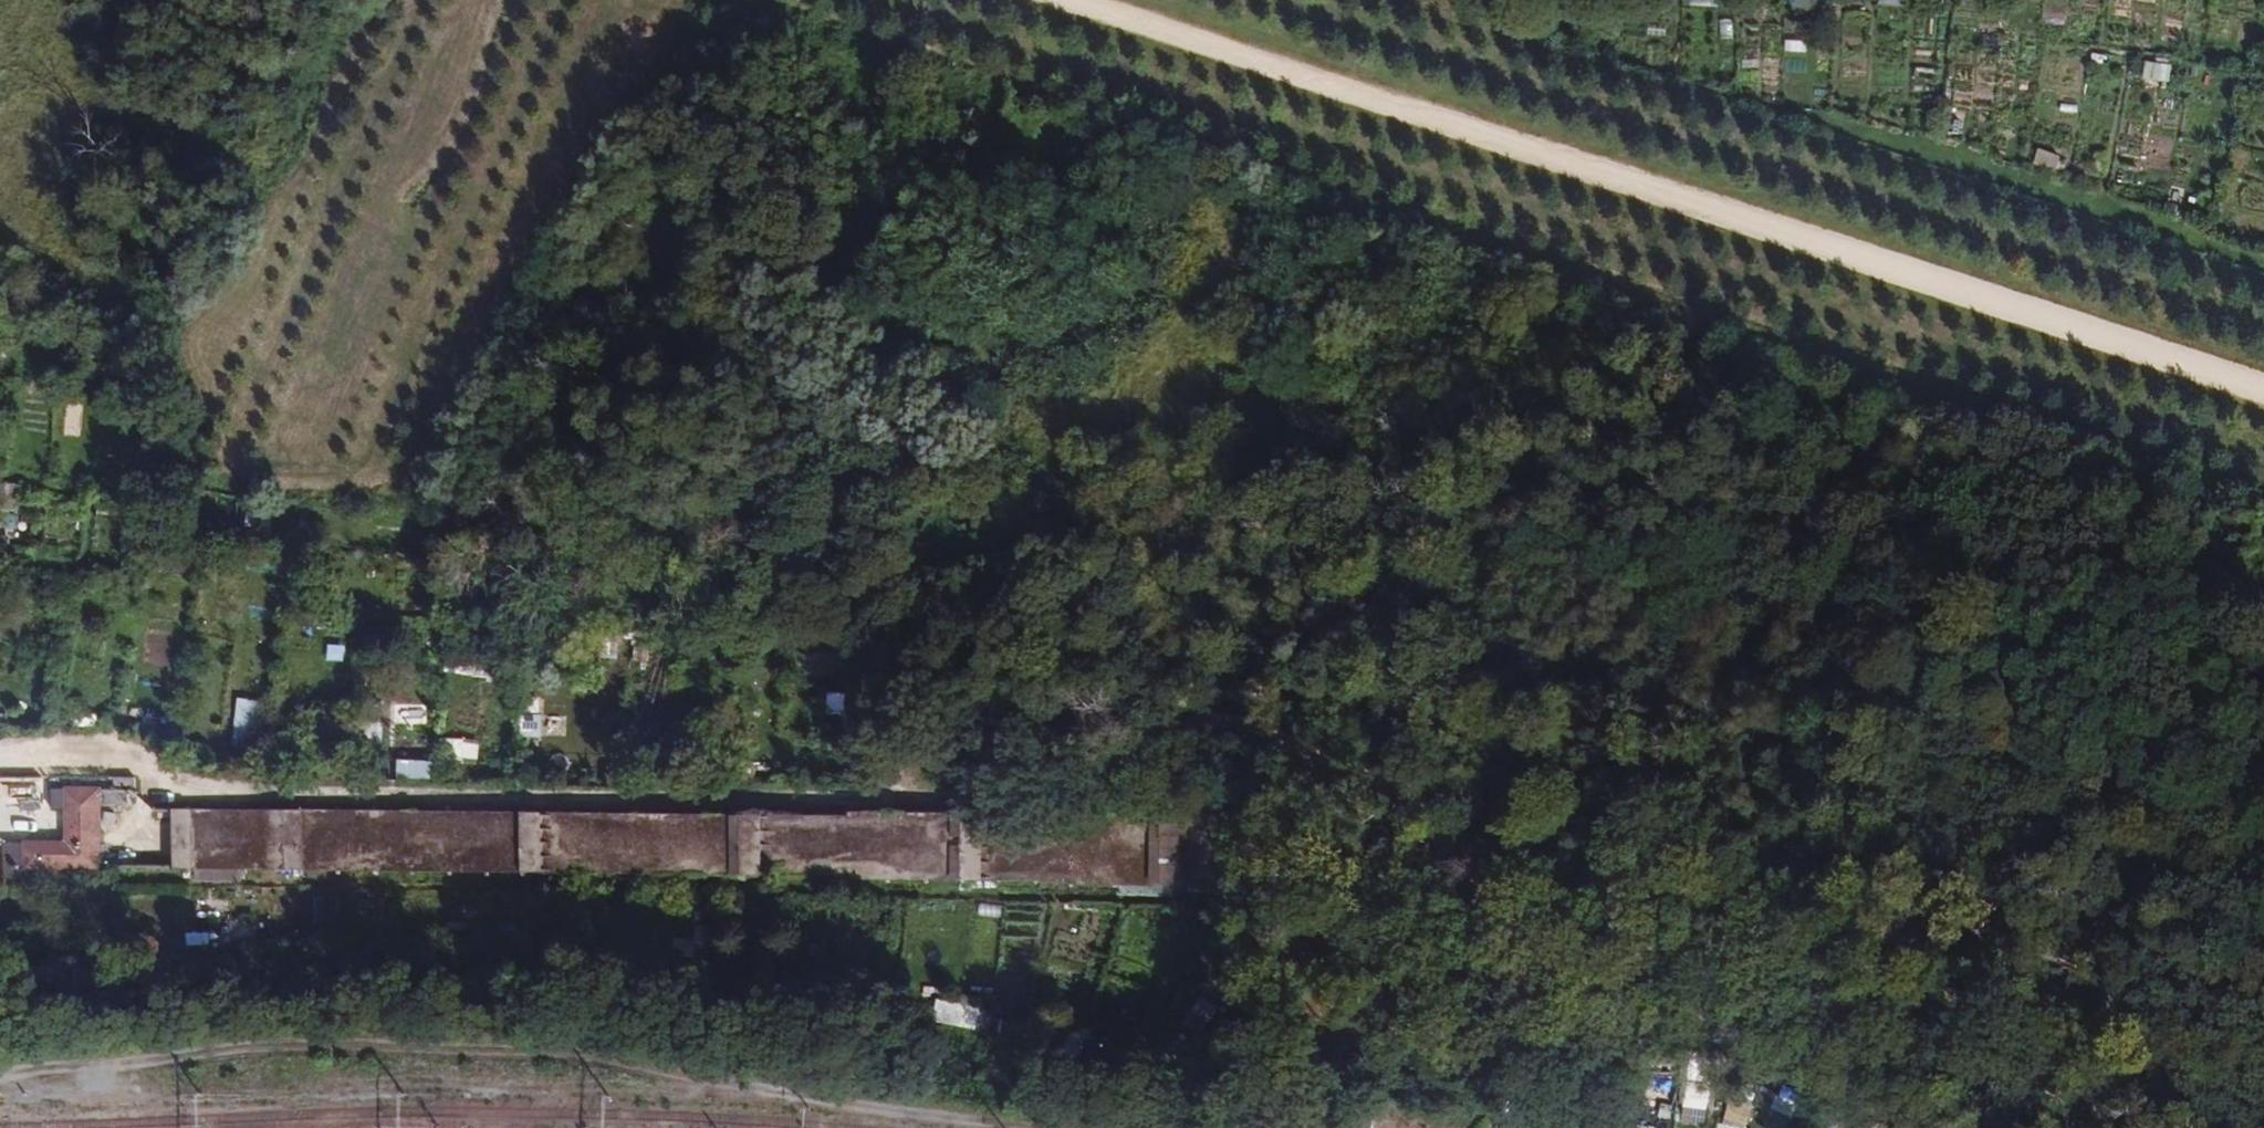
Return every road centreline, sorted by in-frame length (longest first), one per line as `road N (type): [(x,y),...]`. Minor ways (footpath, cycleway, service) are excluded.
road 1 (track): [(0,752),(108,746),(138,754),(183,786),(294,797),(873,805),(1040,791),(1141,733),(1199,714),(1382,781),(1462,776),(1553,797),(1584,860),(1569,979),(1527,1127)]

